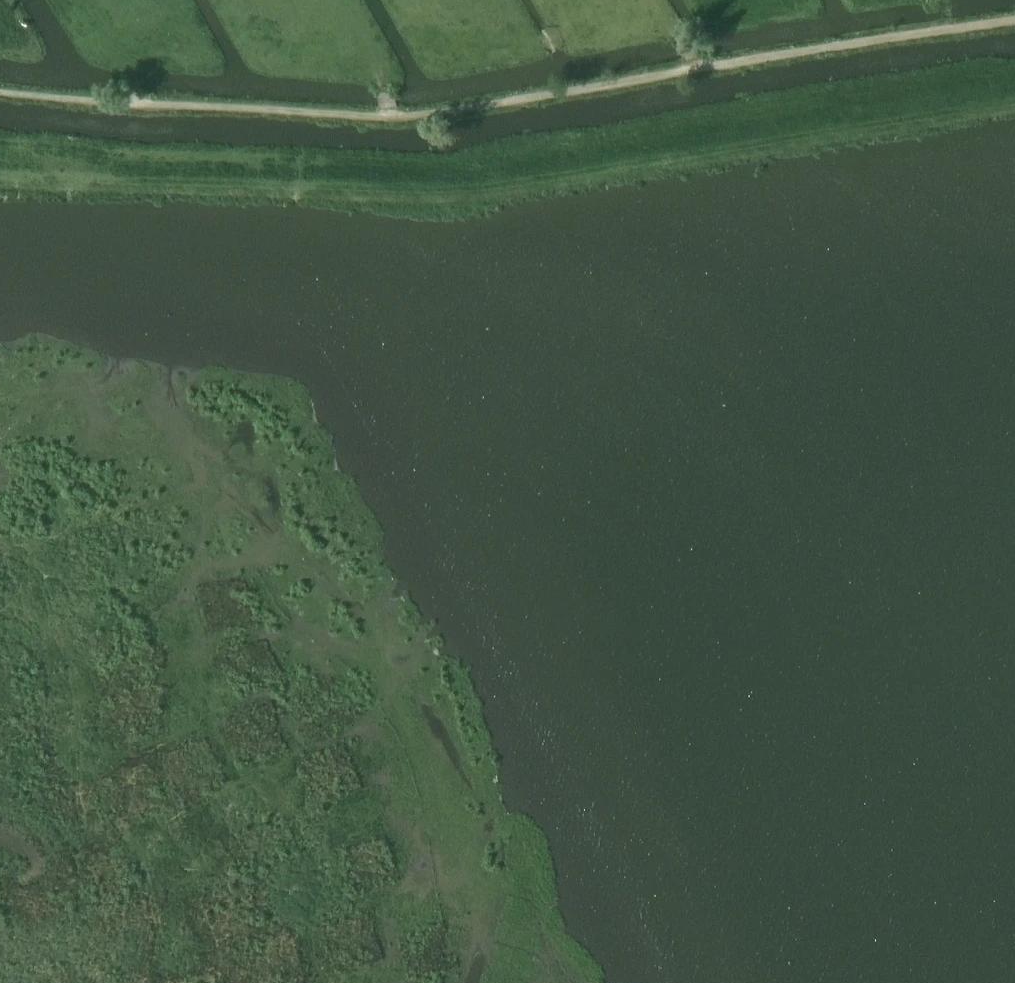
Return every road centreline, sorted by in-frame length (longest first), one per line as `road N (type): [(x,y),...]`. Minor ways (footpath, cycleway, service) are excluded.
road 1 (track): [(0,92),(129,105),(435,112),(1014,21)]

